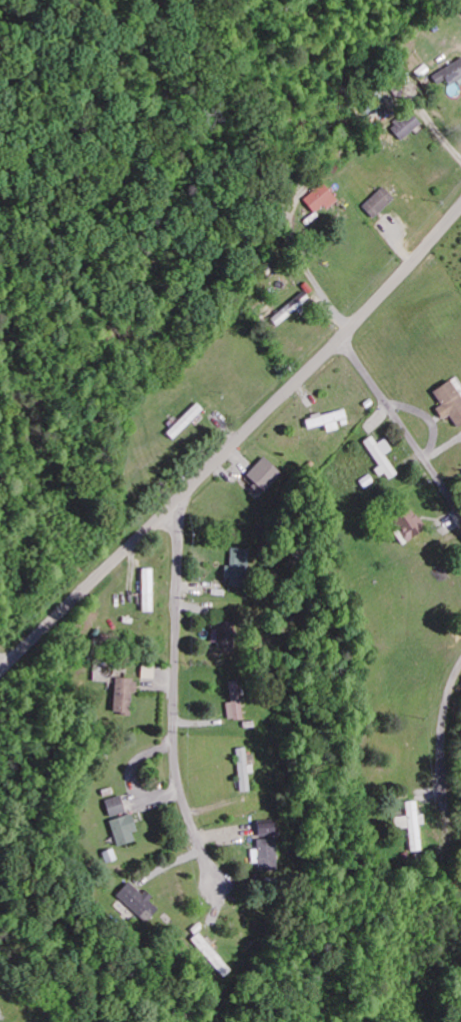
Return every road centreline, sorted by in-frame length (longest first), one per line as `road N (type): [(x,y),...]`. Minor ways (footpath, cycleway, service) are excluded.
road 1 (residential): [(0,674),(460,207)]
road 2 (residential): [(175,503),(176,756),(188,810),(225,894)]
road 3 (residential): [(342,336),(460,508)]
road 4 (residential): [(460,665),(444,746),(450,842)]

